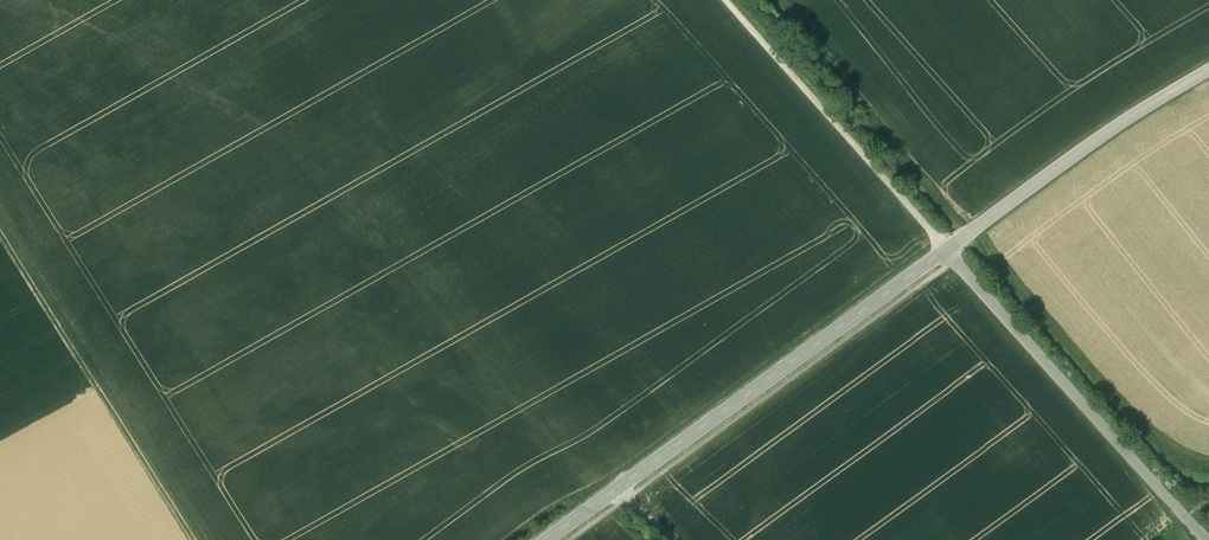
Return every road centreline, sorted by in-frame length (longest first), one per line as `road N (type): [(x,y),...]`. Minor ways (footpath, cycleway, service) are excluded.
road 1 (unclassified): [(946,251),(544,539)]
road 2 (track): [(0,208),(203,539)]
road 3 (unclassified): [(946,251),(1206,539)]
road 4 (track): [(946,251),(725,0)]
road 5 (unclassified): [(1208,74),(1120,125),(946,251)]

